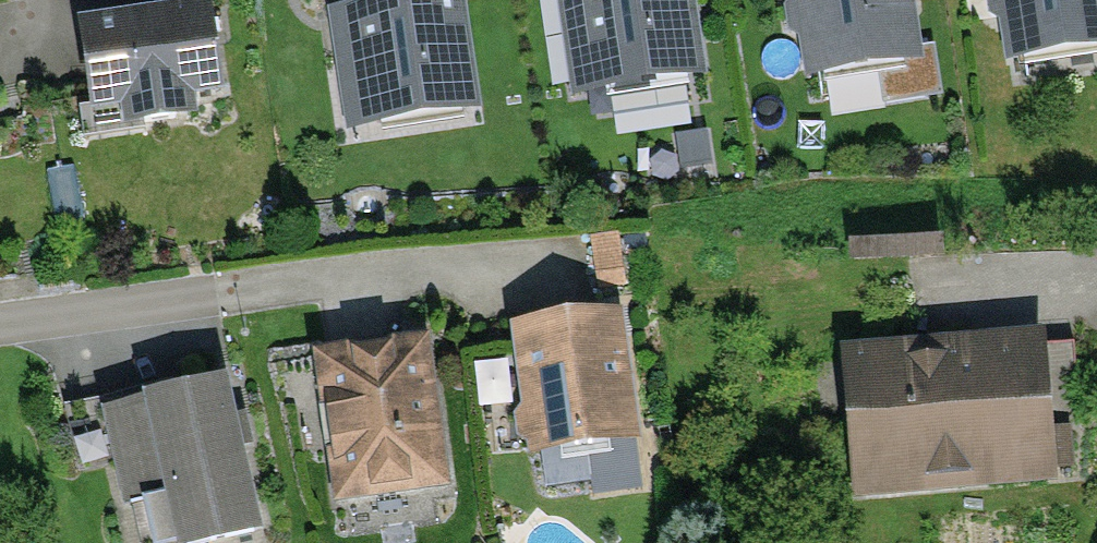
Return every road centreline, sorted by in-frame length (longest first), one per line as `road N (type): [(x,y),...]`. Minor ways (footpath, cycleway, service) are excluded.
road 1 (residential): [(0,327),(520,260)]

